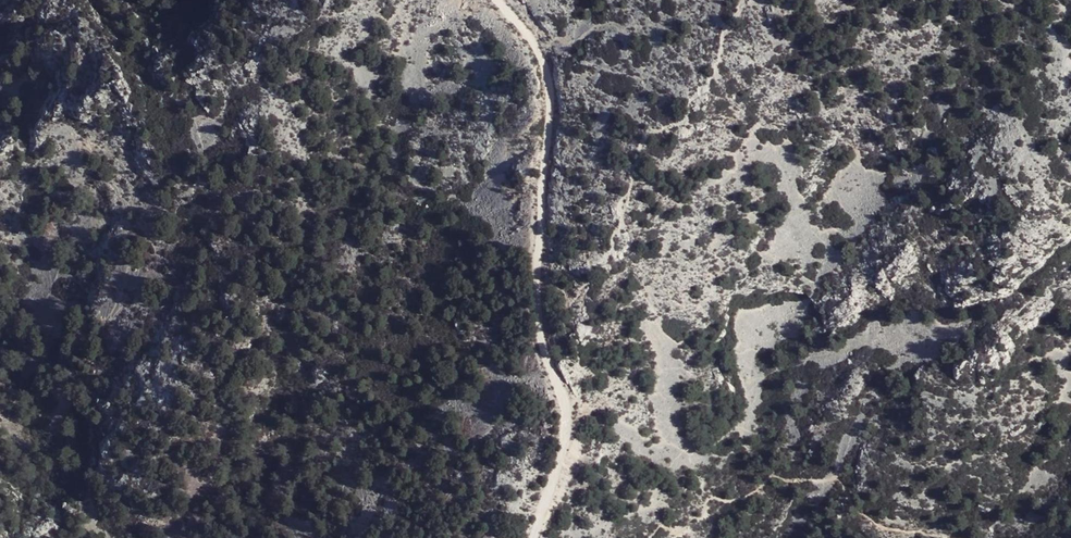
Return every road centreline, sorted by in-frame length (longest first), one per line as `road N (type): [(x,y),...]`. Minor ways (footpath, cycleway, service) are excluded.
road 1 (track): [(499,0),(532,37),(550,84),(538,287),(543,338),(565,405)]
road 2 (track): [(565,405),(564,452),(533,537)]

